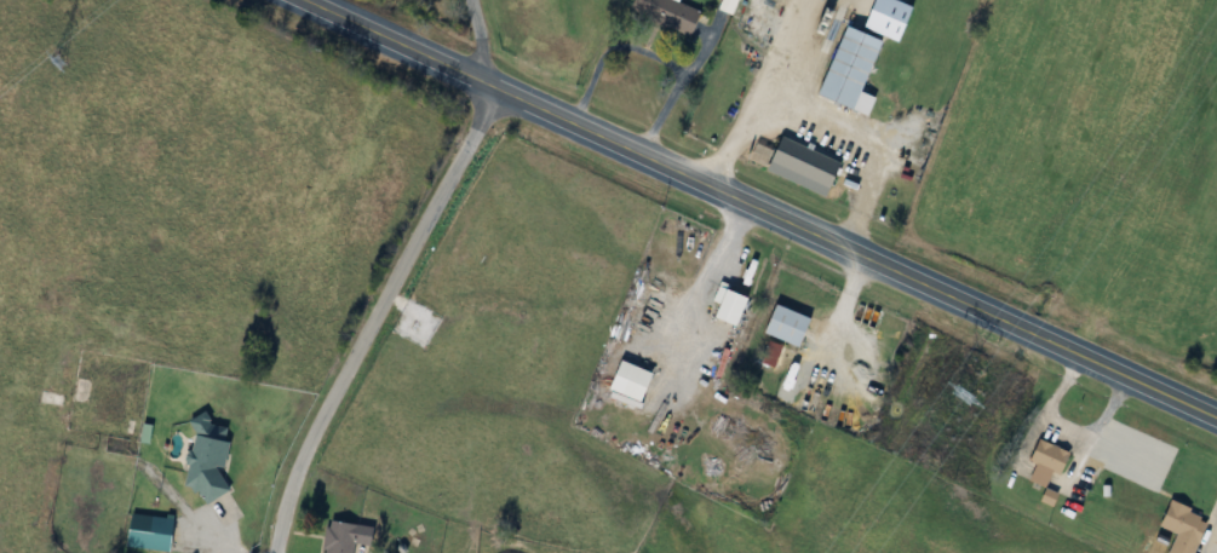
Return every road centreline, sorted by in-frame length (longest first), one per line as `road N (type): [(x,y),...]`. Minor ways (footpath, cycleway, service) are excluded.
road 1 (primary): [(1216,418),(291,0)]
road 2 (residential): [(272,552),(310,437),(478,127),(484,88)]

